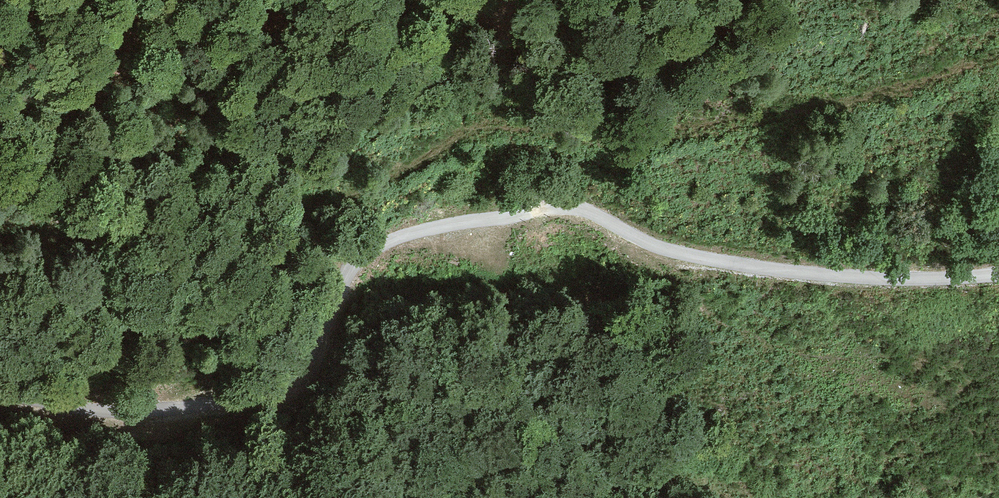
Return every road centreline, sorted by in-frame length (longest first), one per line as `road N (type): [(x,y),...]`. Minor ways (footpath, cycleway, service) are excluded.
road 1 (unclassified): [(998,276),(868,279),(722,263),(646,243),(587,214),(530,210),(372,252),(350,273),(309,358),(270,392),(133,414),(0,397)]
road 2 (track): [(133,414),(268,328),(295,219),(329,198),(407,174),(482,124),(632,141),(929,83),(960,60),(998,56)]

